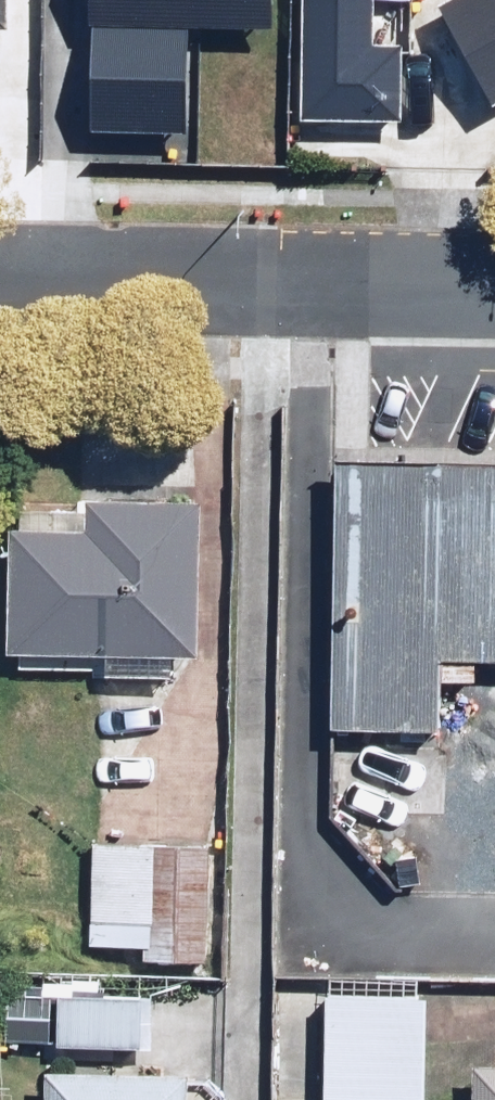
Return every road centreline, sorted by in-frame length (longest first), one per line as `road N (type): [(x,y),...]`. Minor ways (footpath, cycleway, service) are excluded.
road 1 (residential): [(494,289),(0,287)]

